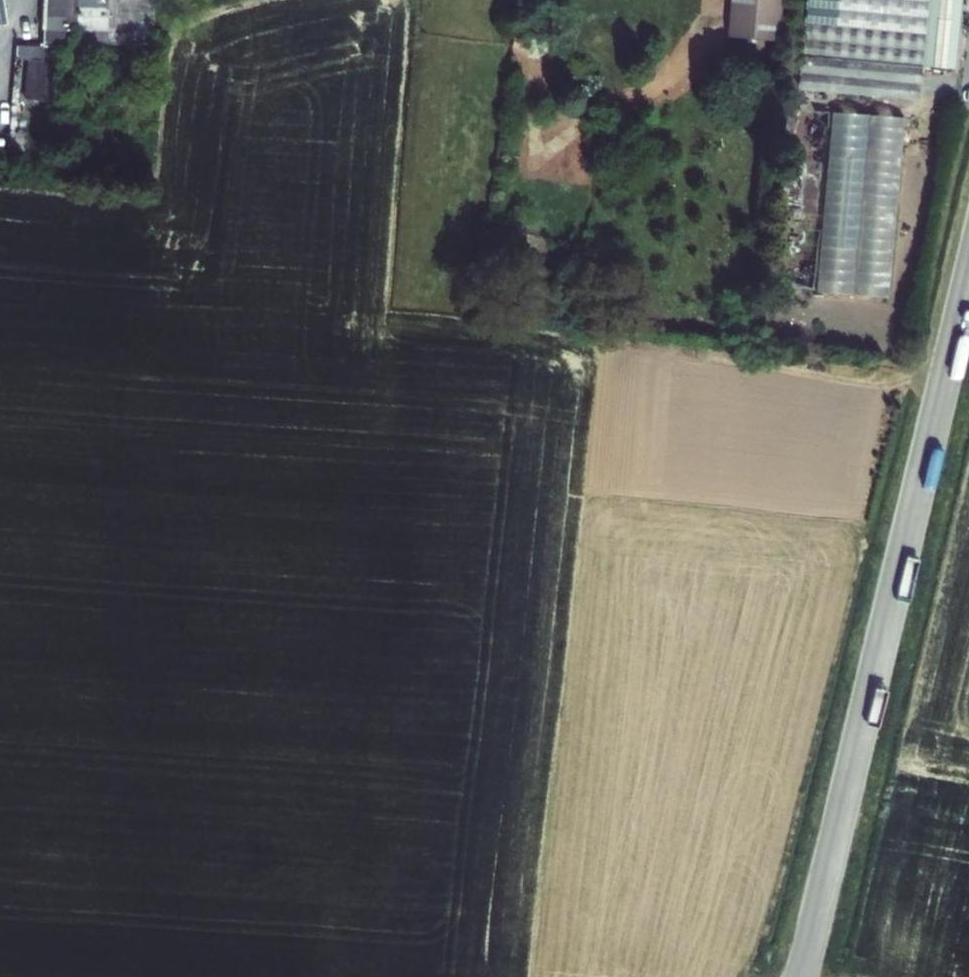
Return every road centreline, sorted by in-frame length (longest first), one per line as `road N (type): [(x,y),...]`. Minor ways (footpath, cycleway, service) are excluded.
road 1 (unclassified): [(968,263),(804,976)]

